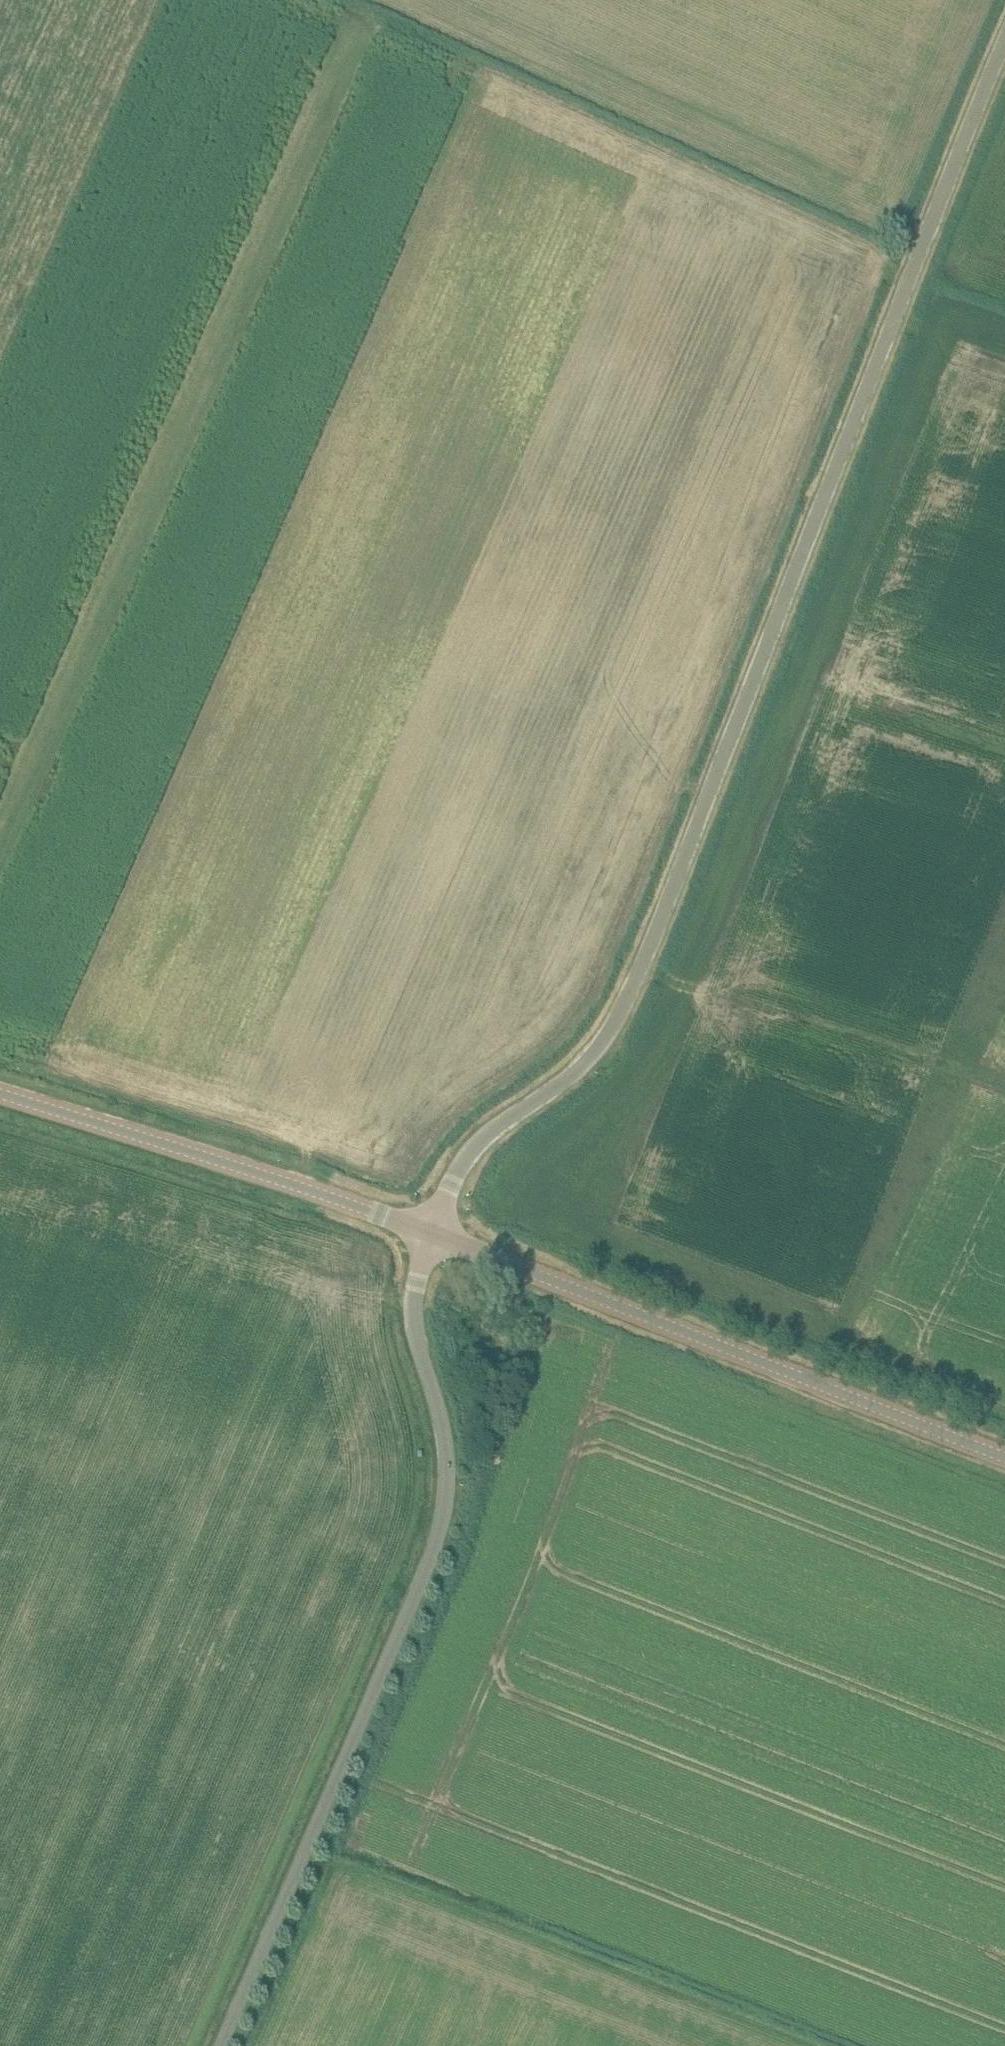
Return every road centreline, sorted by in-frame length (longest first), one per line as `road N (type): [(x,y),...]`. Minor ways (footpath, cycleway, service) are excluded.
road 1 (unclassified): [(428,1236),(472,1145),(570,1075),(608,1035),(632,988),(1004,33)]
road 2 (unclassified): [(219,2045),(428,1562),(444,1493),(442,1435),(411,1307),(428,1236)]
road 3 (tertiary): [(1004,1455),(428,1236)]
road 4 (tertiary): [(428,1236),(0,1102)]

